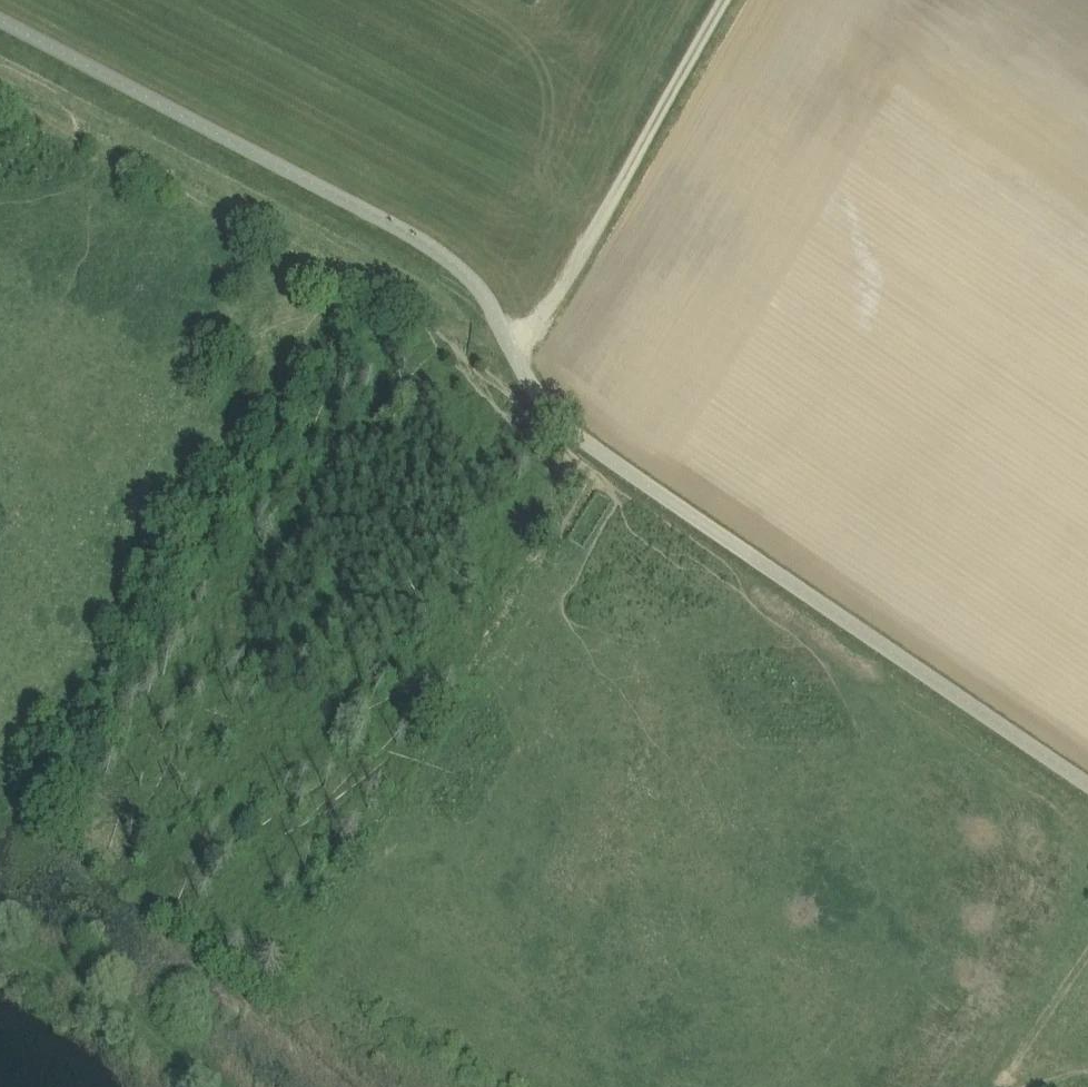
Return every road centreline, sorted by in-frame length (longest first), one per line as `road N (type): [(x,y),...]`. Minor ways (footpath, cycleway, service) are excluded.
road 1 (track): [(506,341),(717,0)]
road 2 (track): [(1003,1086),(1087,958)]
road 3 (track): [(296,262),(420,328)]

